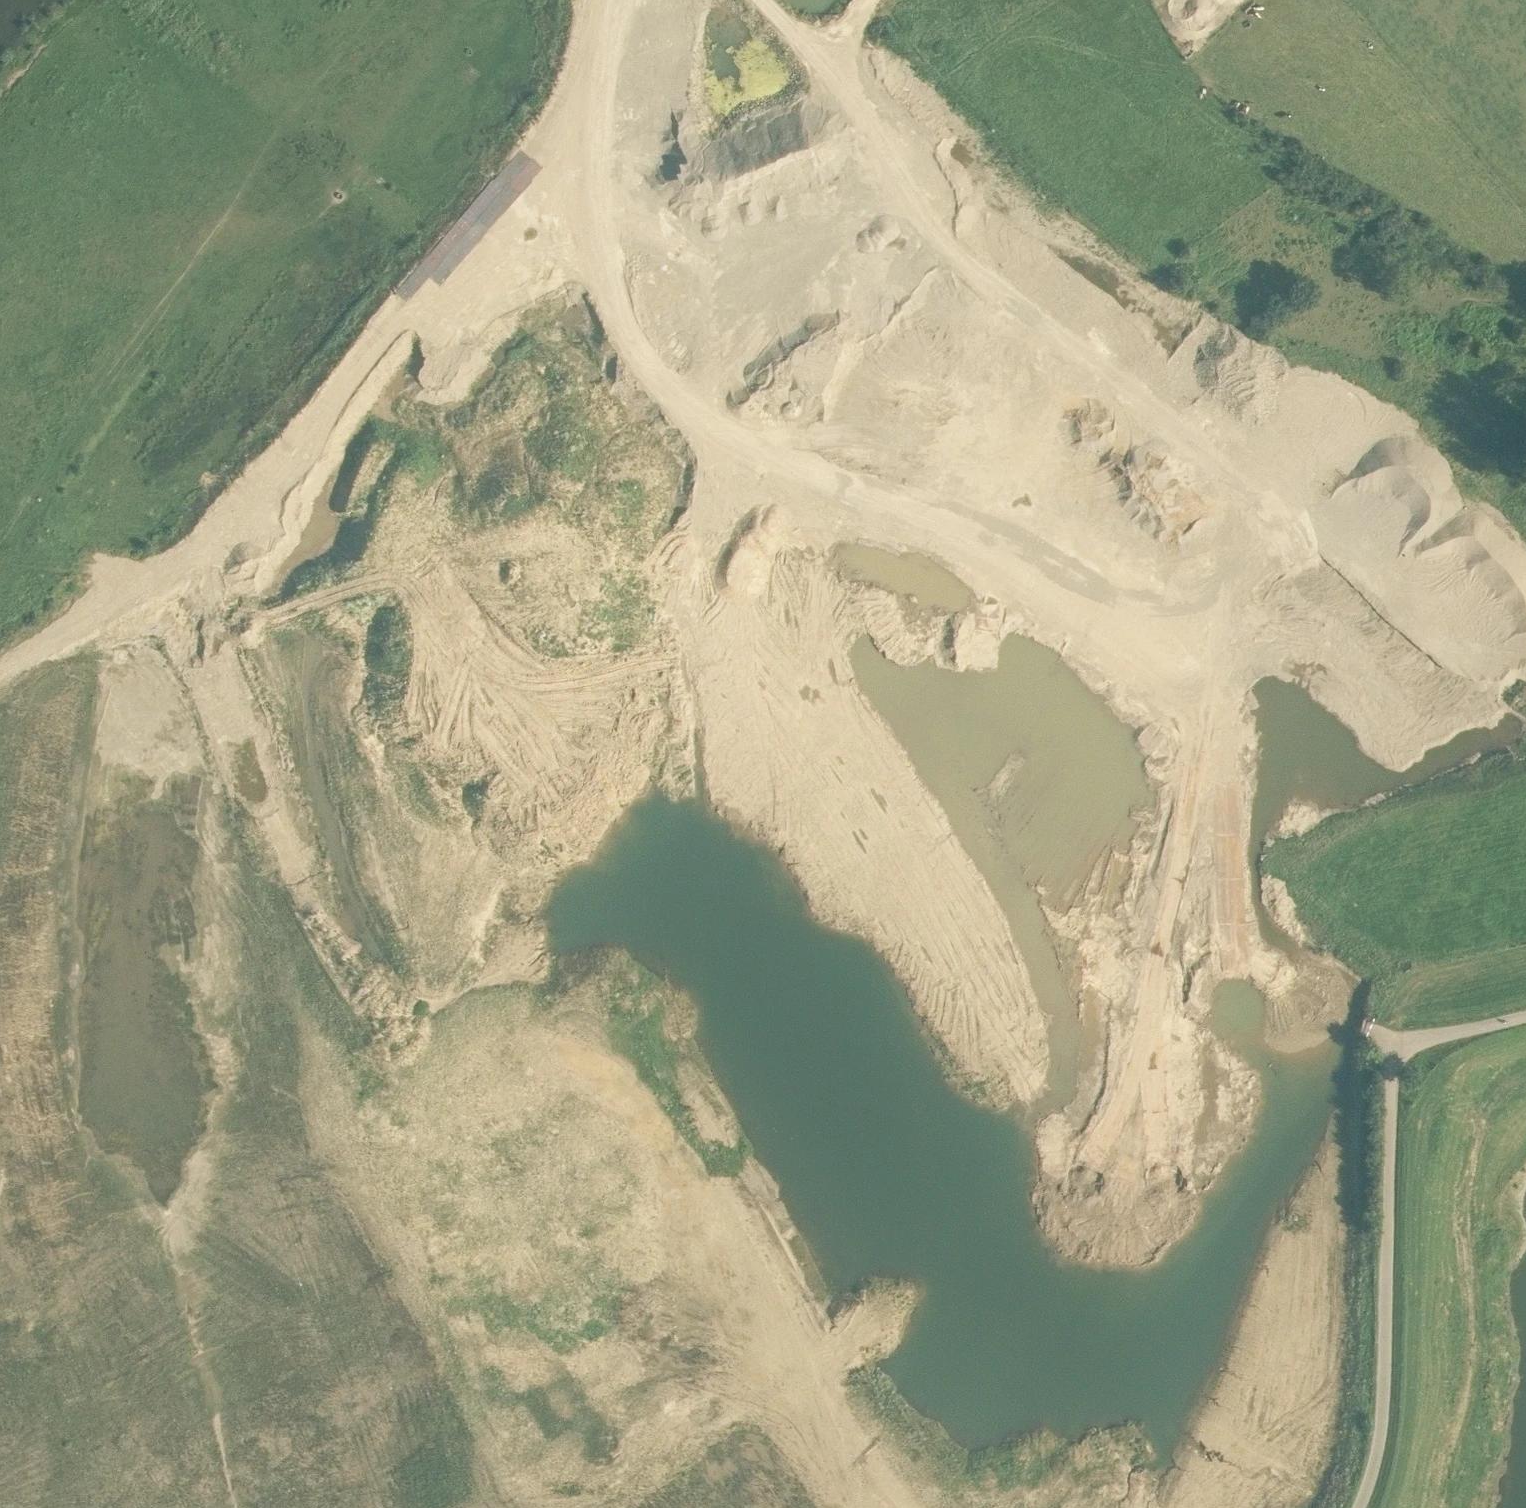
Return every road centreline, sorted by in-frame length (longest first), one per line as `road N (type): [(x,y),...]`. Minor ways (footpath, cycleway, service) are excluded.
road 1 (unclassified): [(1359,1507),(1379,1437),(1391,1072),(1399,1047),(1525,1015)]
road 2 (track): [(1385,1507),(1405,1416),(1412,1186),(1431,1065),(1427,1038)]

